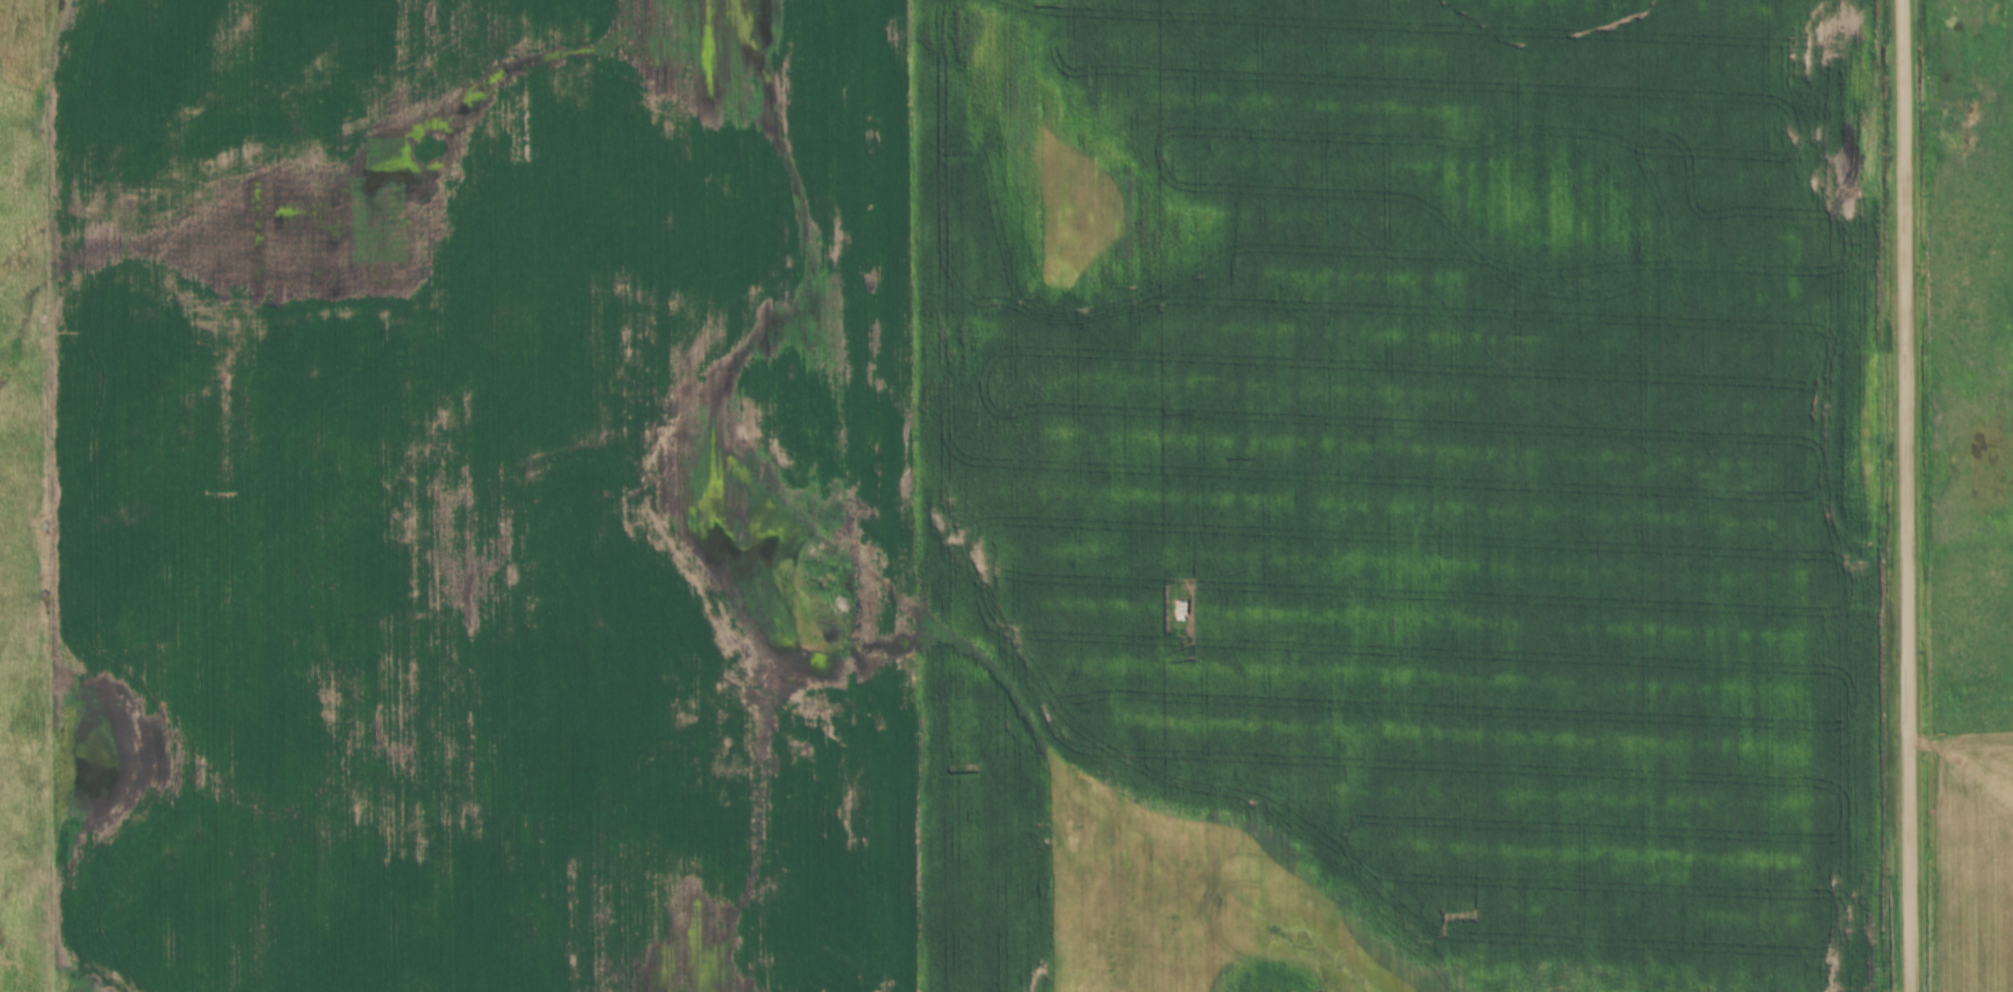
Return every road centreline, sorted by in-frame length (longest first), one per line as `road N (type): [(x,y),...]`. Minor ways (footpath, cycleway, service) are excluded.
road 1 (residential): [(1914,991),(1906,0)]

